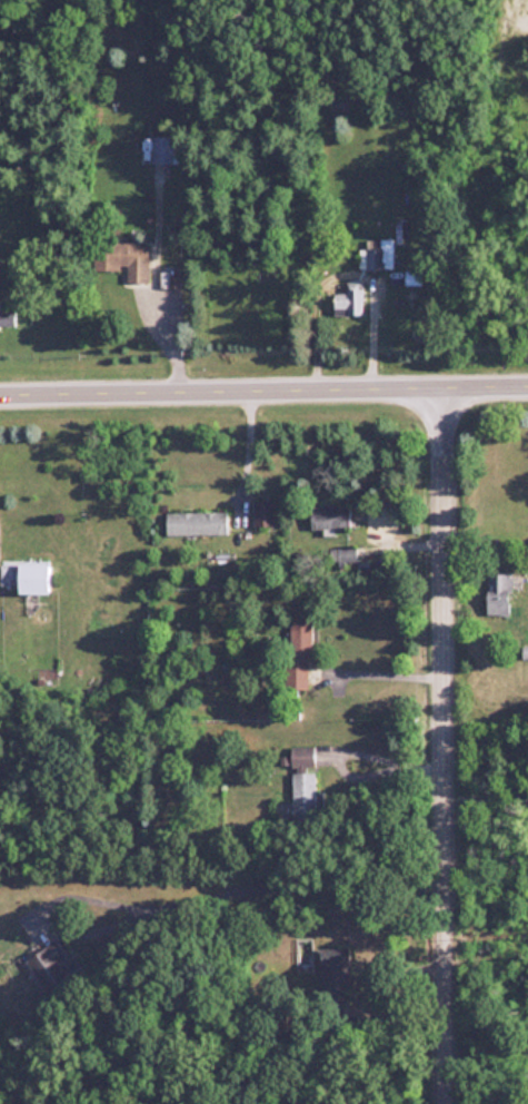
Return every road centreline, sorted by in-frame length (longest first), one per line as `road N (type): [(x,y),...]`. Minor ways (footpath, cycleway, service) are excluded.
road 1 (residential): [(445,393),(450,1103)]
road 2 (tertiary): [(0,399),(527,391)]

